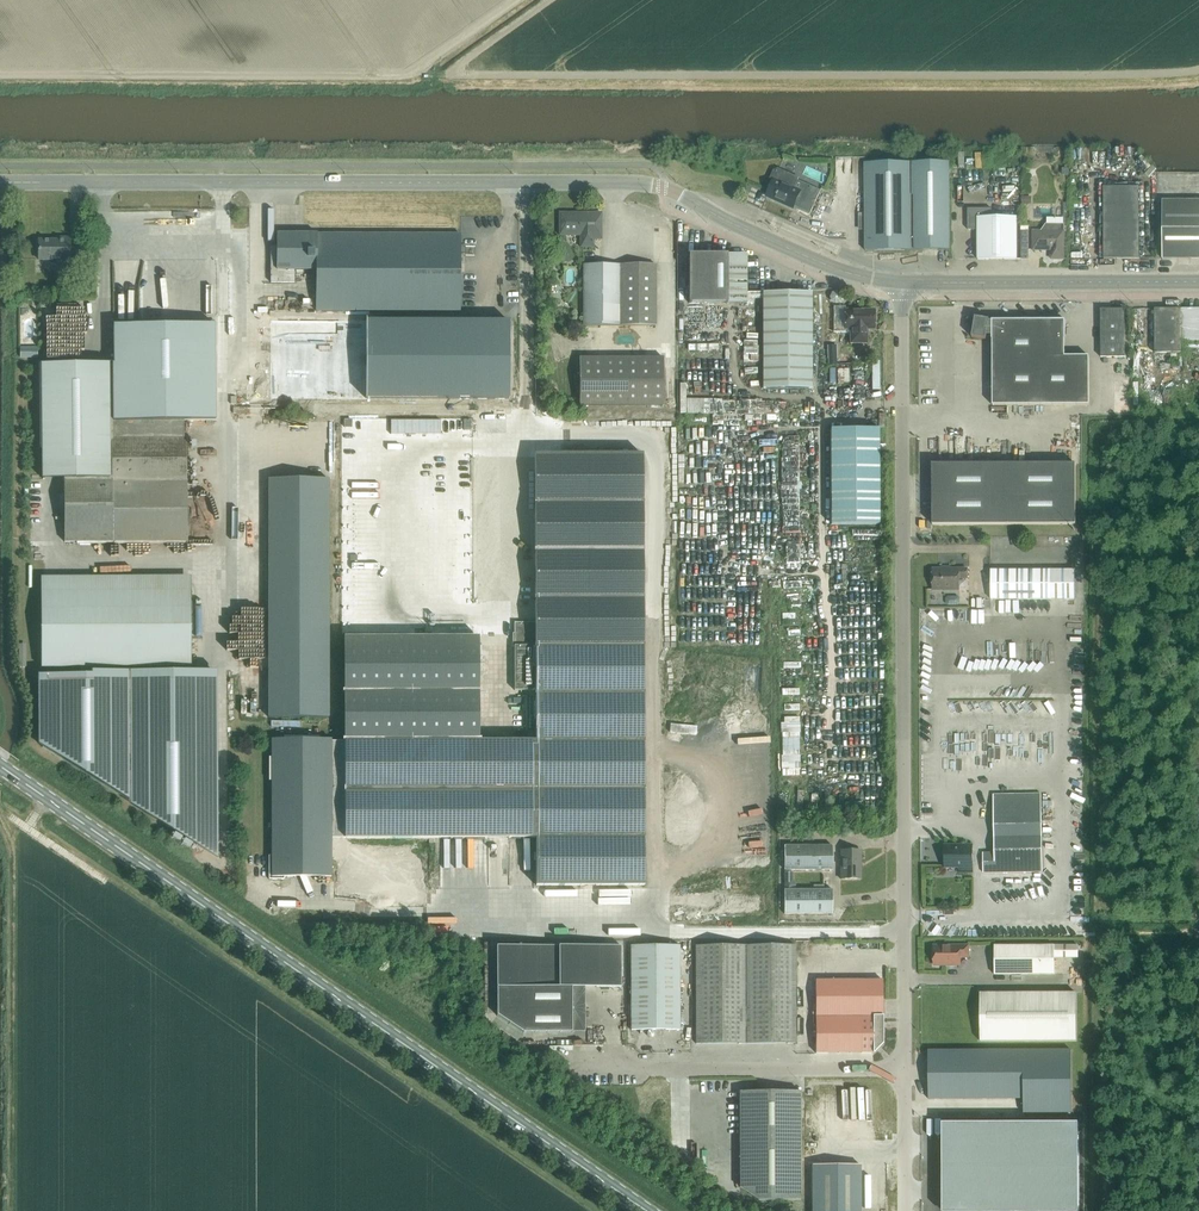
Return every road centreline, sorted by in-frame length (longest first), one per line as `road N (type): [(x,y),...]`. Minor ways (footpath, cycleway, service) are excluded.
road 1 (unclassified): [(901,283),(834,268),(674,190),(640,184),(0,183)]
road 2 (unclassified): [(904,1069),(901,283)]
road 3 (secondary): [(646,1210),(0,766)]
road 4 (unclassified): [(904,1069),(570,1070)]
road 5 (unclassified): [(1198,282),(901,283)]
road 6 (track): [(1098,1210),(1097,928)]
road 7 (unclassified): [(905,1210),(904,1069)]

